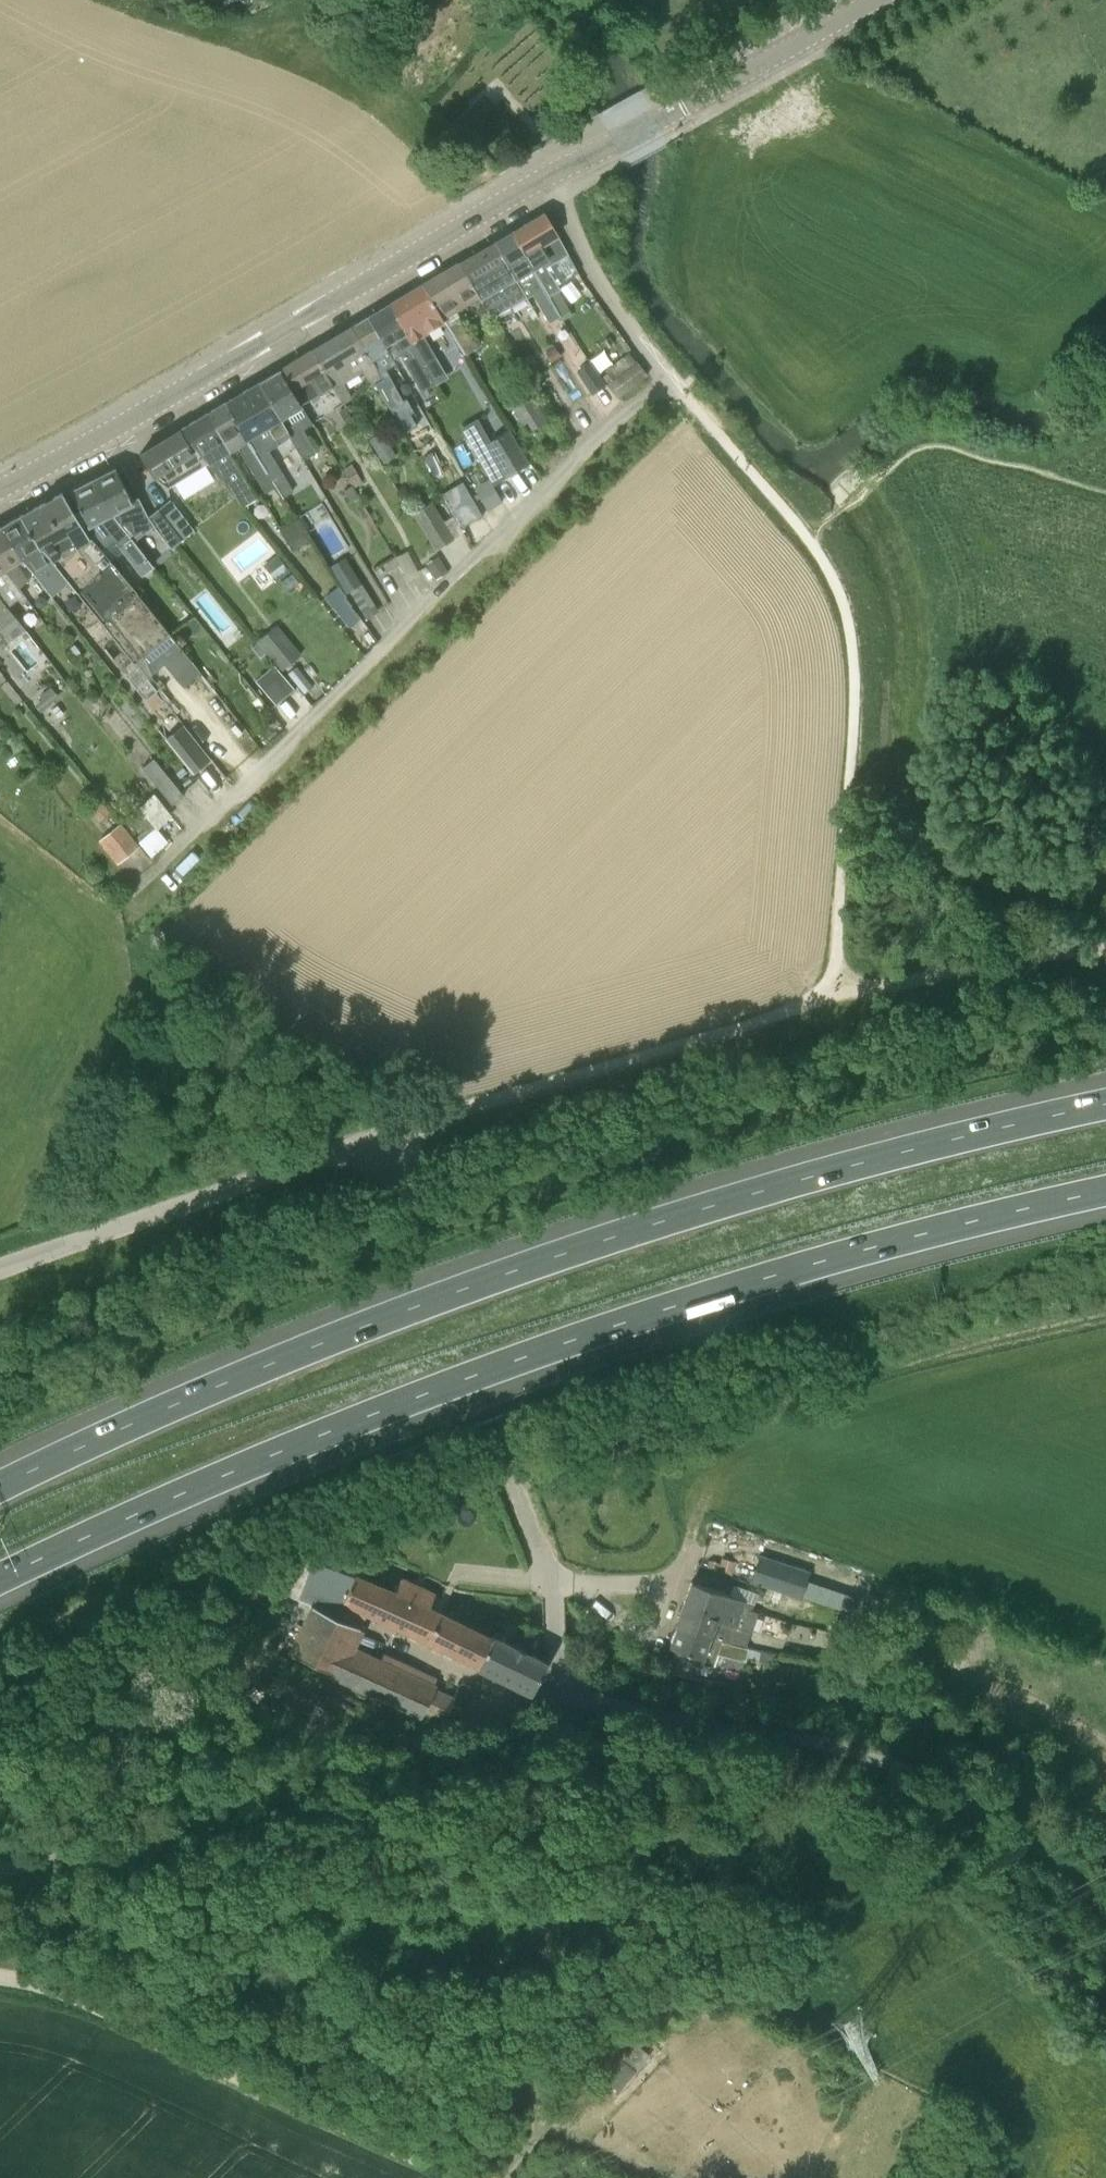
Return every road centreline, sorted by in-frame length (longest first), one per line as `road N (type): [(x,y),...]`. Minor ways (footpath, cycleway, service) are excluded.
road 1 (motorway): [(1105,1101),(954,1136),(518,1267),(295,1353),(0,1486)]
road 2 (motorway): [(0,1577),(260,1460),(547,1351),(812,1266),(1105,1192)]
road 3 (tertiary): [(0,492),(545,176),(875,0)]
road 4 (unclassified): [(554,1633),(549,1582),(387,1135),(0,1268)]
road 5 (unclassified): [(563,1697),(871,1757),(992,1816),(1105,1910)]
road 6 (unclassified): [(0,1869),(129,1839),(262,1785),(563,1697)]
road 7 (unclassified): [(469,2177),(76,1996),(0,1977)]
road 8 (track): [(387,1135),(833,1001)]
road 9 (track): [(833,1001),(848,640),(839,591),(814,548)]
road 10 (track): [(833,1001),(951,972),(1105,957)]
road 11 (track): [(814,548),(668,380)]

